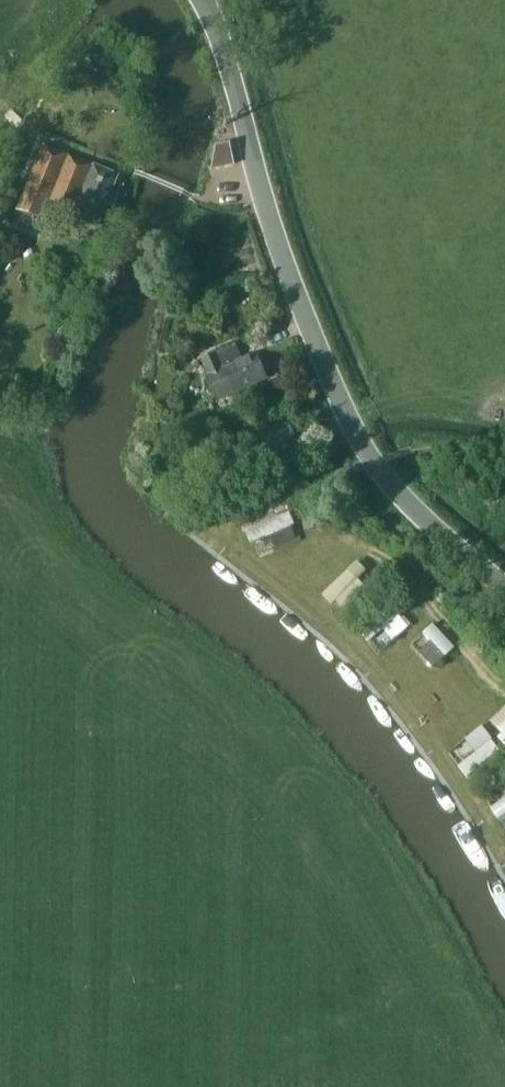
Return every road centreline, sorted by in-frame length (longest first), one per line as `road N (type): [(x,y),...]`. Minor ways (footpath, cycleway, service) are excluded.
road 1 (tertiary): [(504,582),(420,515),(367,451),(313,334),(204,0)]

